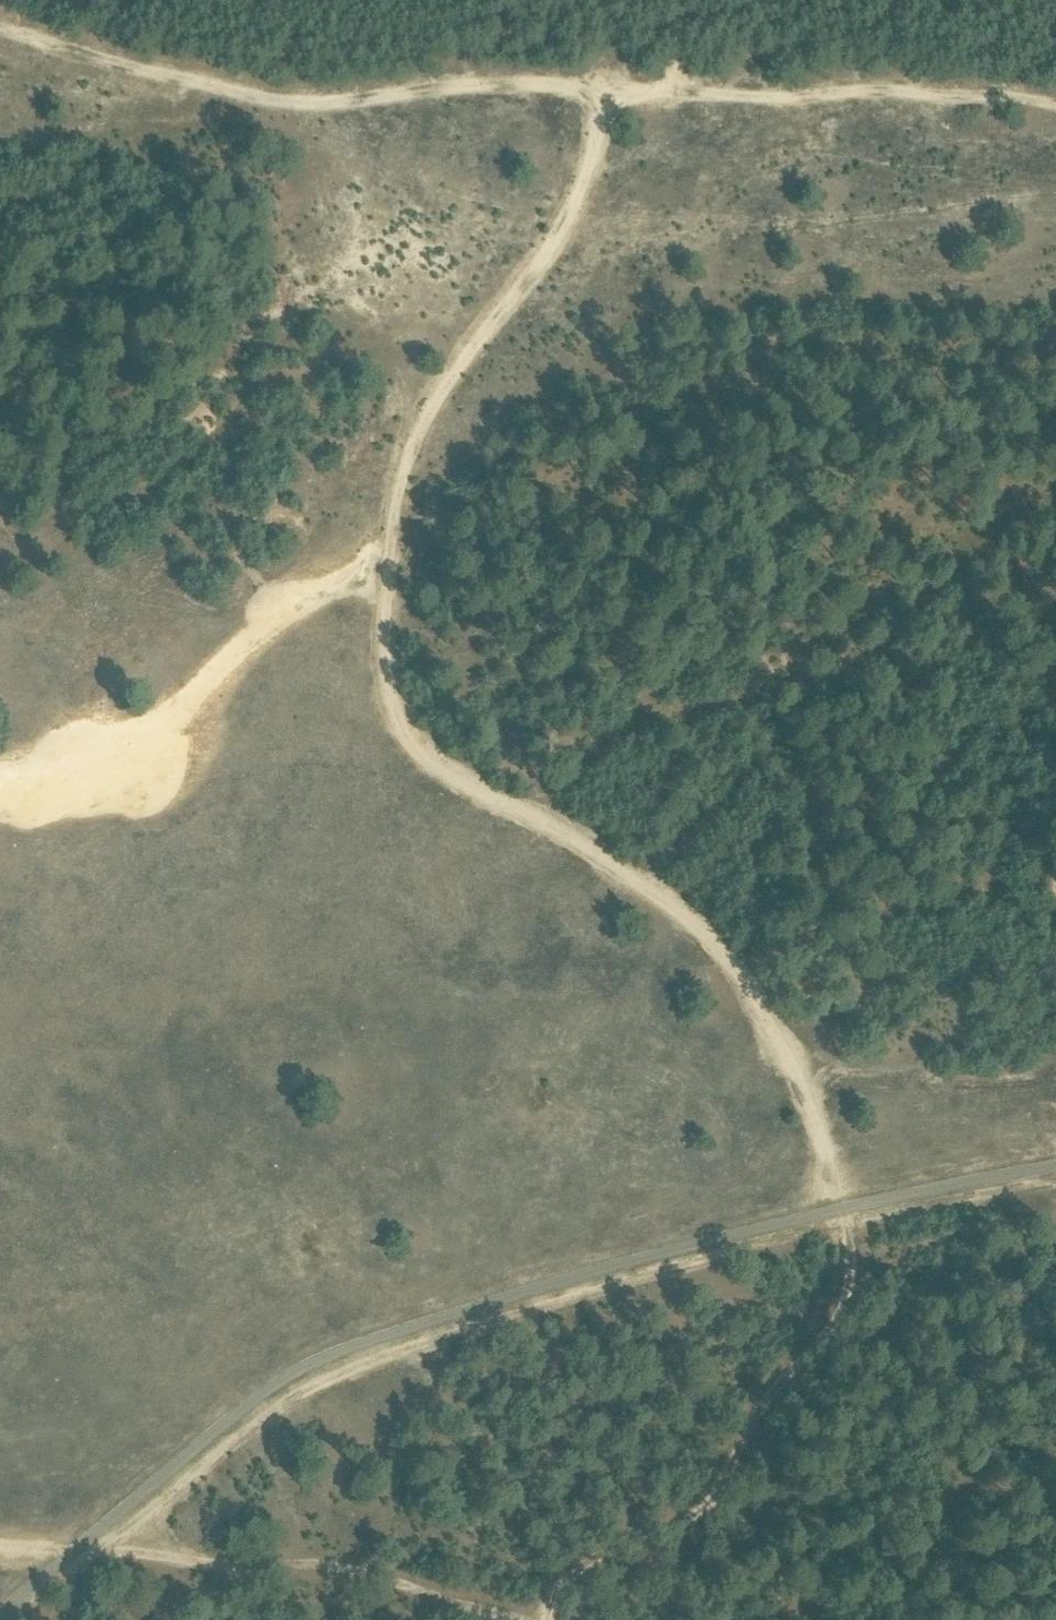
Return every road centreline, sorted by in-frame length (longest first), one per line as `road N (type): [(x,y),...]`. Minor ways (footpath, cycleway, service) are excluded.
road 1 (track): [(623,86),(574,208),(412,434),(384,635),(391,693),(428,751),(612,856),(686,914),(765,1003),(799,1057),(849,1209),(851,1249),(834,1322),(753,1408),(726,1469),(696,1506),(566,1568),(547,1597),(545,1619)]
road 2 (track): [(0,27),(192,77),(311,96),(476,80),(1055,95)]
road 3 (track): [(812,1098),(833,1075),(865,1071),(993,1080),(1055,1072)]

